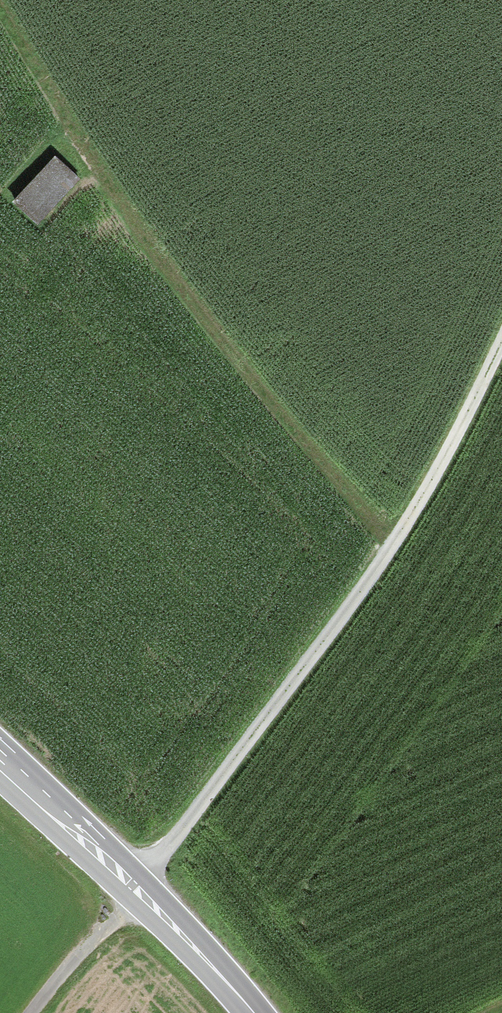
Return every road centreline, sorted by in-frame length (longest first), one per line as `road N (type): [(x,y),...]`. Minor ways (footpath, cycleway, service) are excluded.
road 1 (track): [(35,1012),(391,542),(501,332)]
road 2 (track): [(6,0),(92,151),(391,542)]
road 3 (secondary): [(250,1012),(0,763)]

